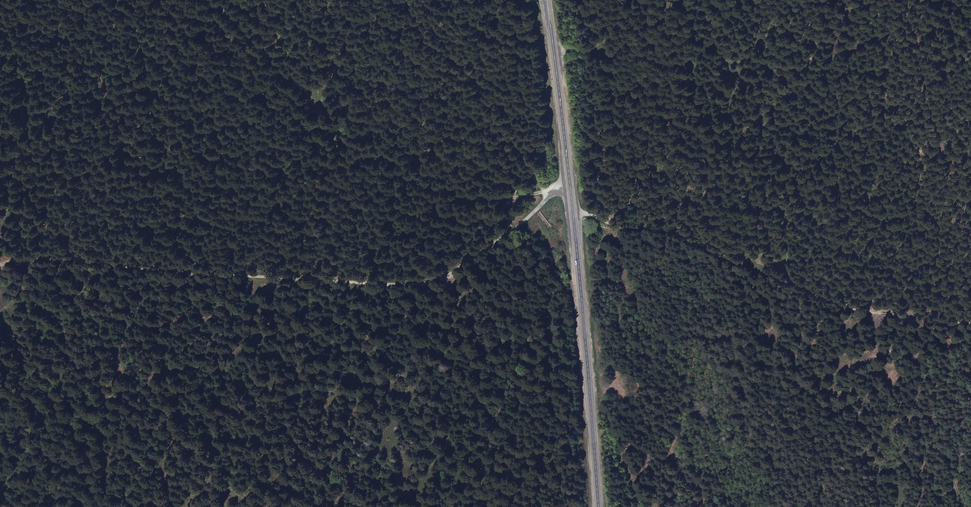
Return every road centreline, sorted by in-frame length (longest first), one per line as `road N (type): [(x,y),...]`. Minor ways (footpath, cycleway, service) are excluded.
road 1 (track): [(570,184),(441,280),(399,287),(69,261),(0,264)]
road 2 (secondary): [(548,0),(599,506)]
road 3 (track): [(572,206),(704,245),(830,298),(891,315),(970,324)]
road 4 (track): [(405,0),(485,88),(504,148),(548,197)]

